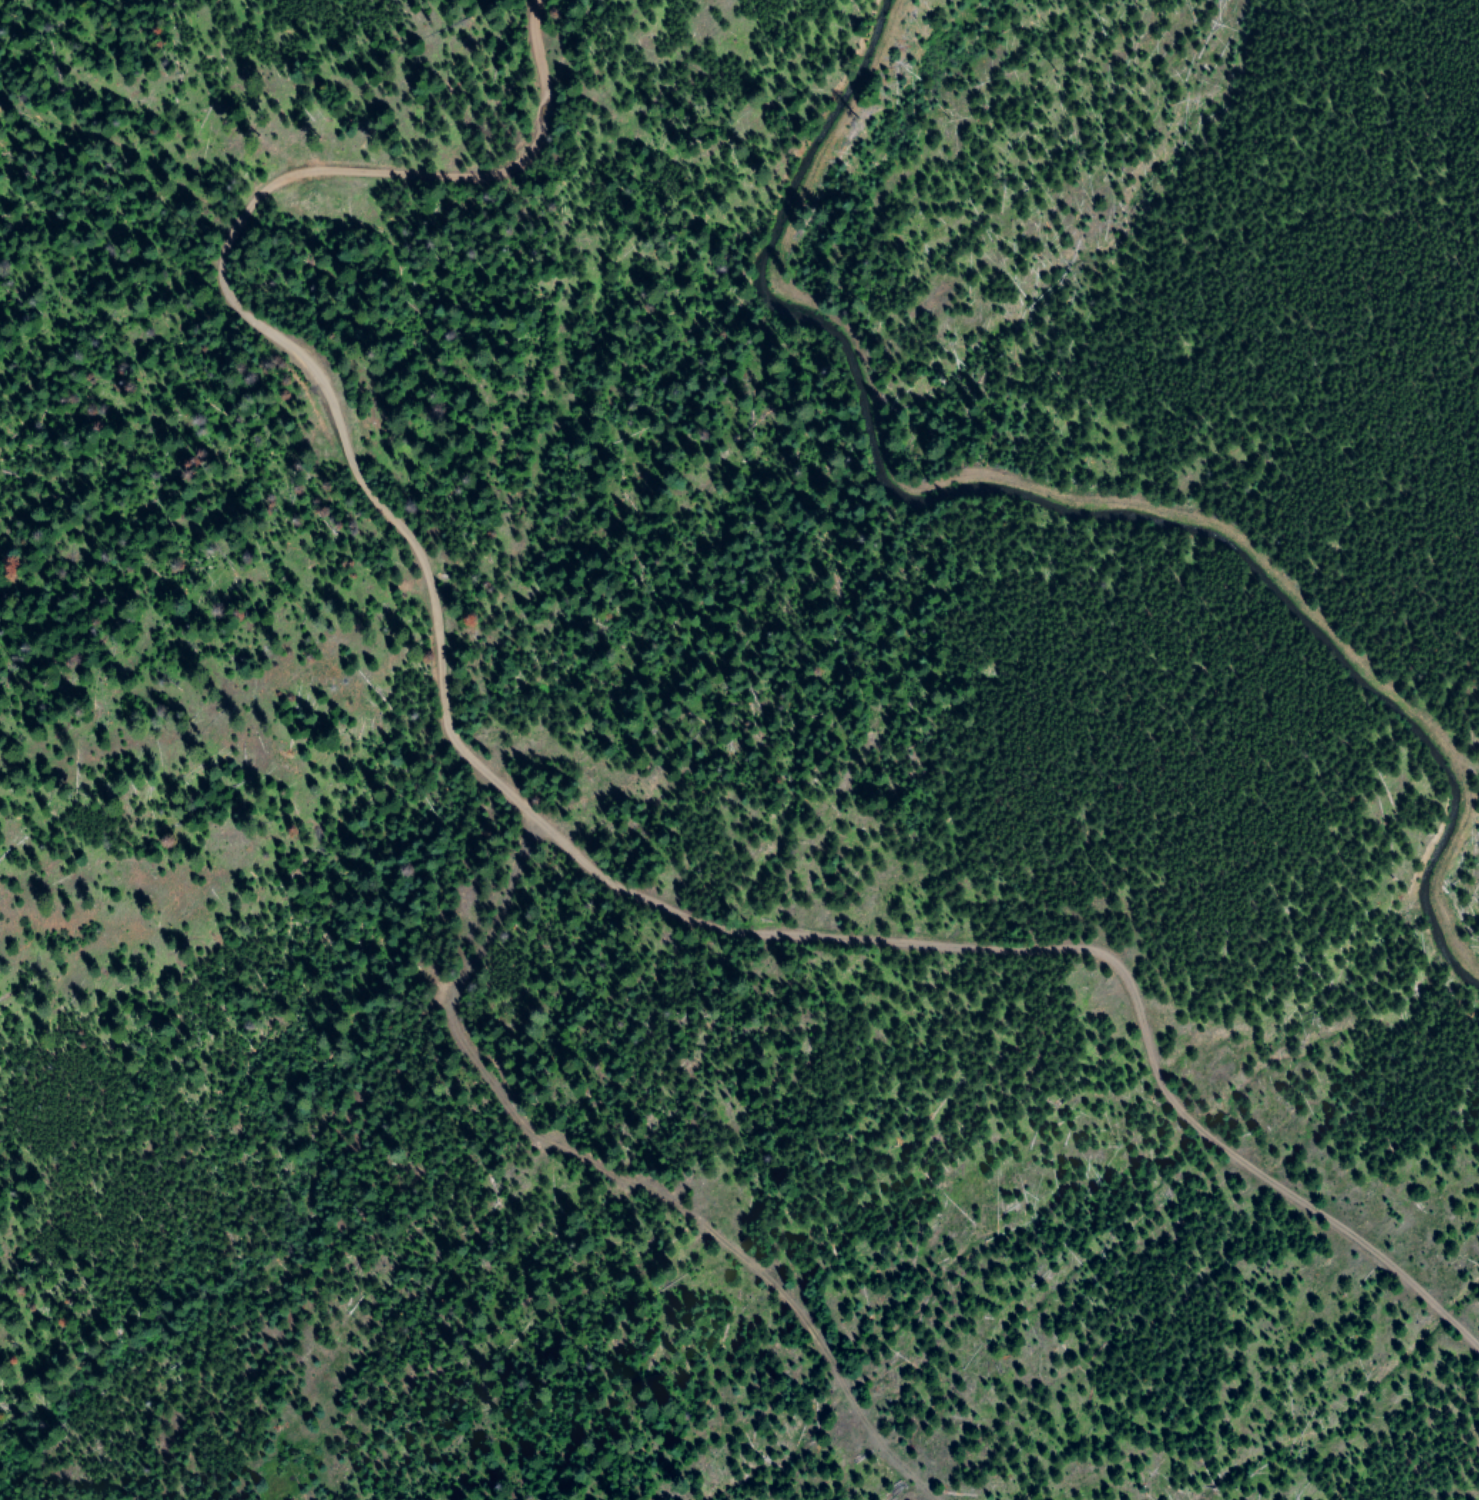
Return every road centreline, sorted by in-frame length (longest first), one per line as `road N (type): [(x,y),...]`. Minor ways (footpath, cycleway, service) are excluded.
road 1 (track): [(1478,1375),(1419,1281),(1171,996),(453,821)]
road 2 (track): [(550,0),(525,125),(296,282),(296,355),(435,536),(453,821)]
road 3 (track): [(936,1499),(858,1335),(634,1093),(471,997),(435,948),(453,821)]

